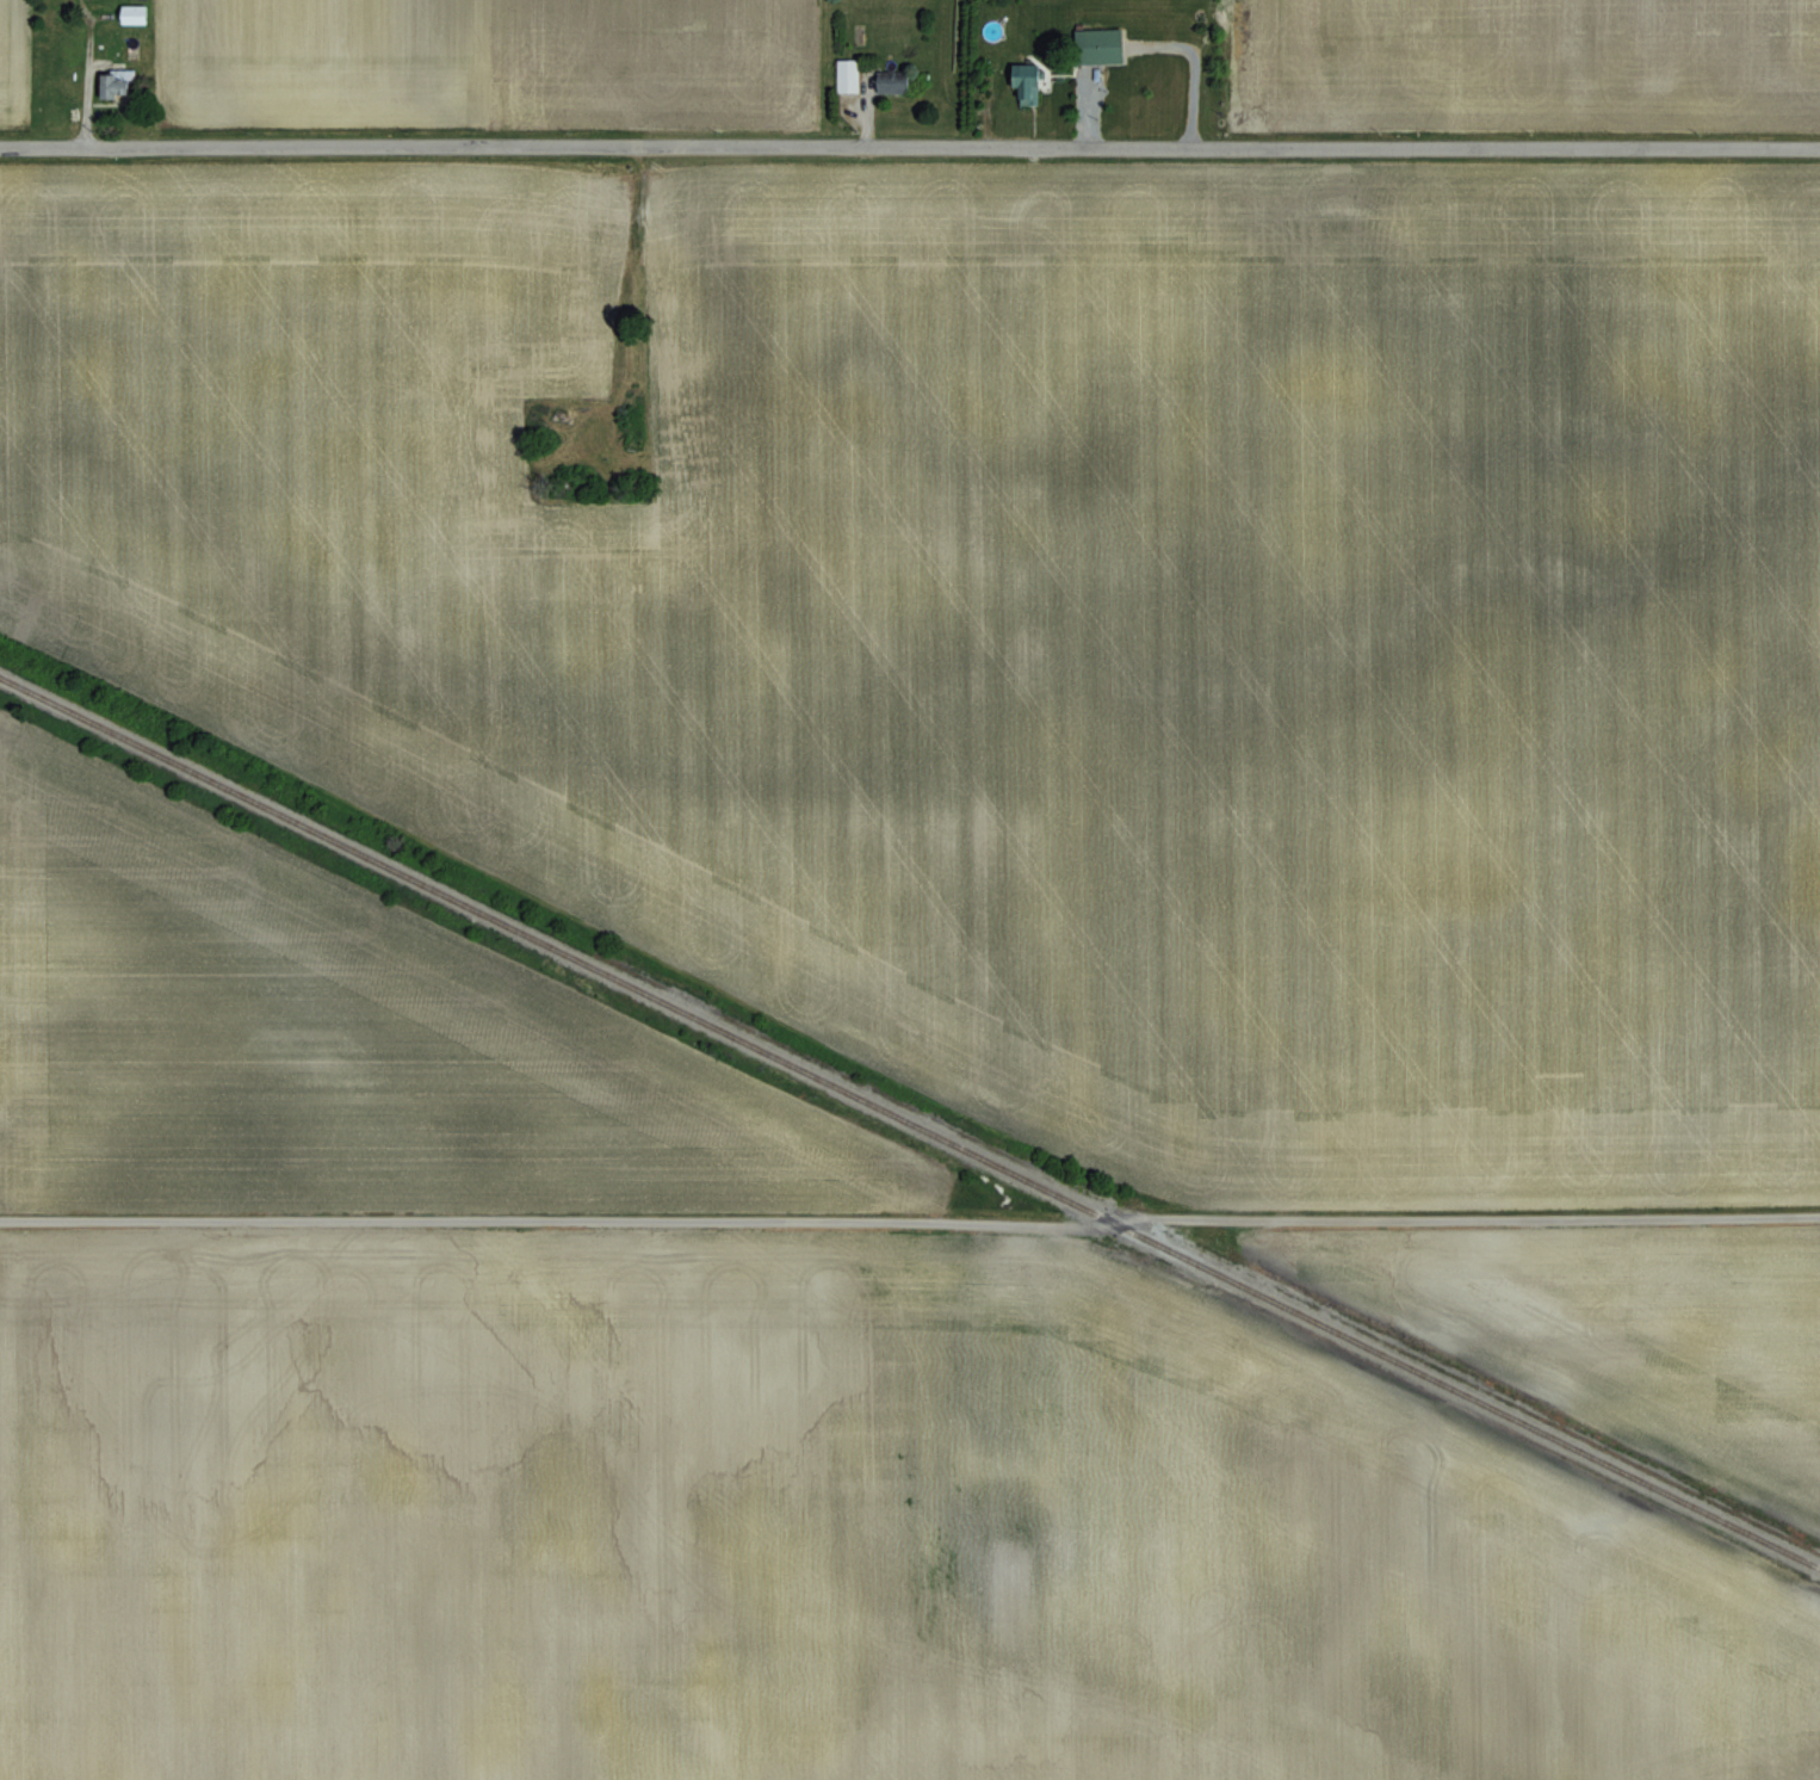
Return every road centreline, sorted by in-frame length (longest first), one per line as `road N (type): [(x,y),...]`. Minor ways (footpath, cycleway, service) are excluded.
road 1 (residential): [(0,1220),(1113,1222),(1819,1212)]
road 2 (residential): [(0,145),(1819,146)]

